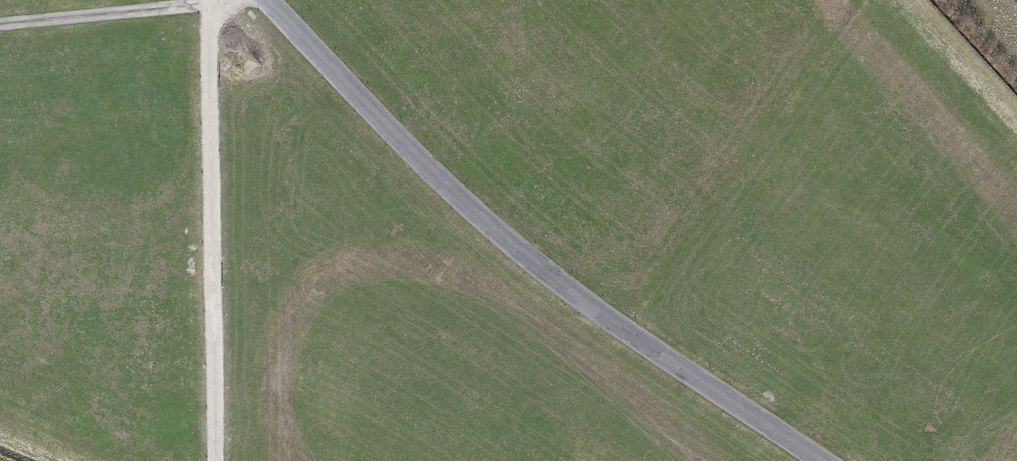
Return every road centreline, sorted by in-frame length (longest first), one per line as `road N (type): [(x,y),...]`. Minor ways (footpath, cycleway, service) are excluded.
road 1 (residential): [(266,0),(471,211),(538,269),(730,399)]
road 2 (track): [(216,460),(211,0)]
road 3 (track): [(210,4),(0,27)]

